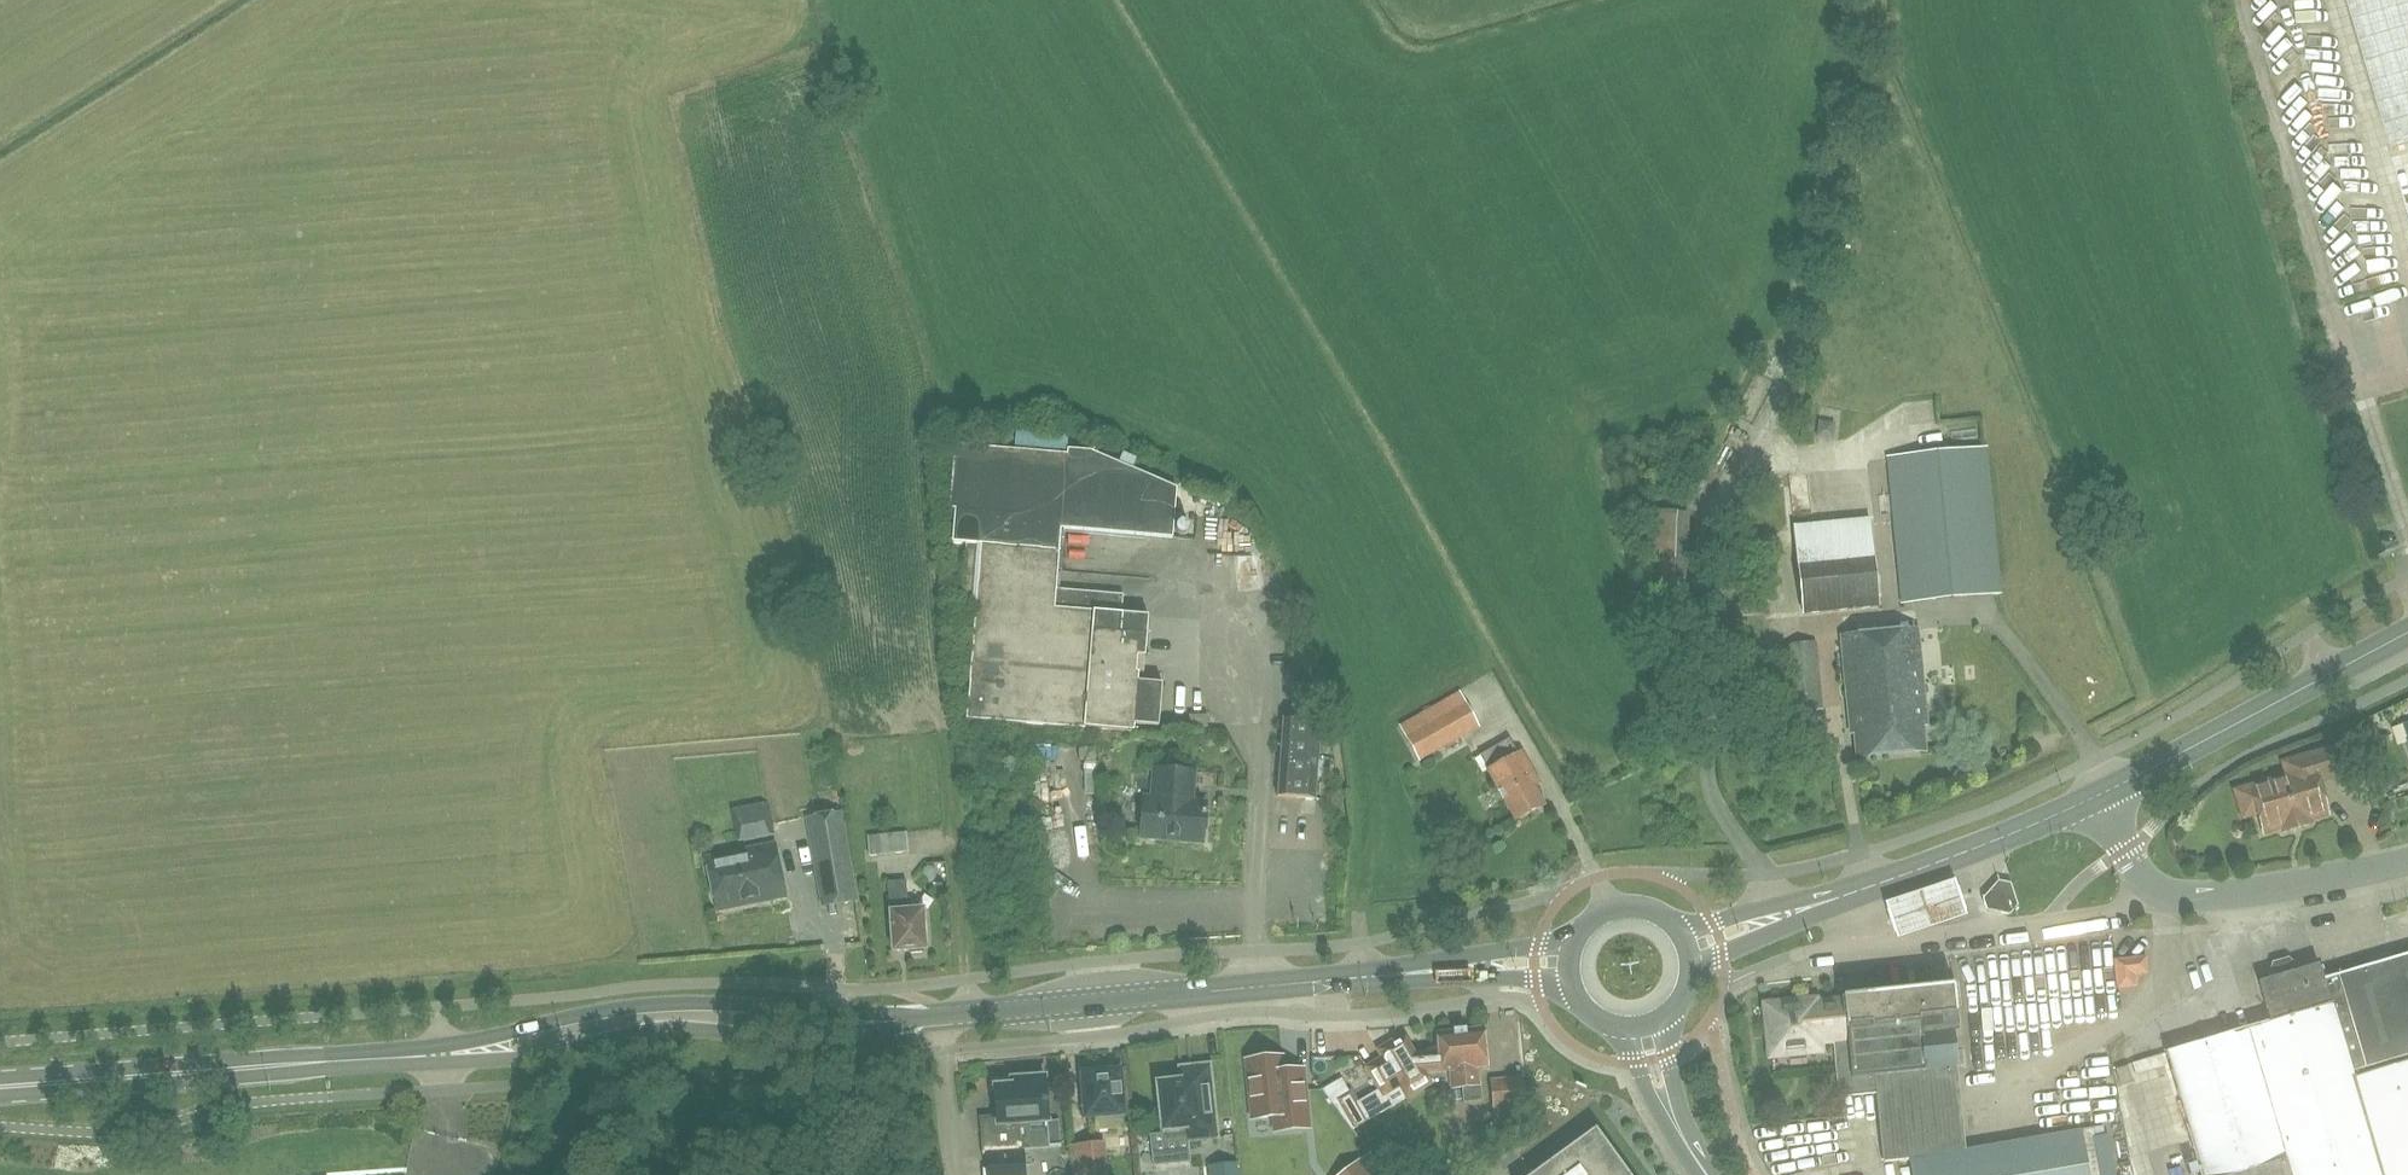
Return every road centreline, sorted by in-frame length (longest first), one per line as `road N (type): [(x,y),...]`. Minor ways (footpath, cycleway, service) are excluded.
road 1 (primary): [(0,1087),(452,1054),(680,1015),(928,1019),(1568,960)]
road 2 (primary): [(2103,799),(2407,634)]
road 3 (primary): [(1799,910),(2103,799)]
road 4 (unclassified): [(1869,945),(2113,915),(2152,890)]
road 5 (residential): [(2407,858),(2202,902),(2152,890)]
road 6 (secondary): [(1710,1174),(1665,1097),(1644,1028)]
road 7 (primary): [(1686,948),(1663,918),(1626,908),(1593,919),(1568,960)]
road 8 (primary): [(1568,960),(1582,1008),(1610,1027),(1644,1028)]

